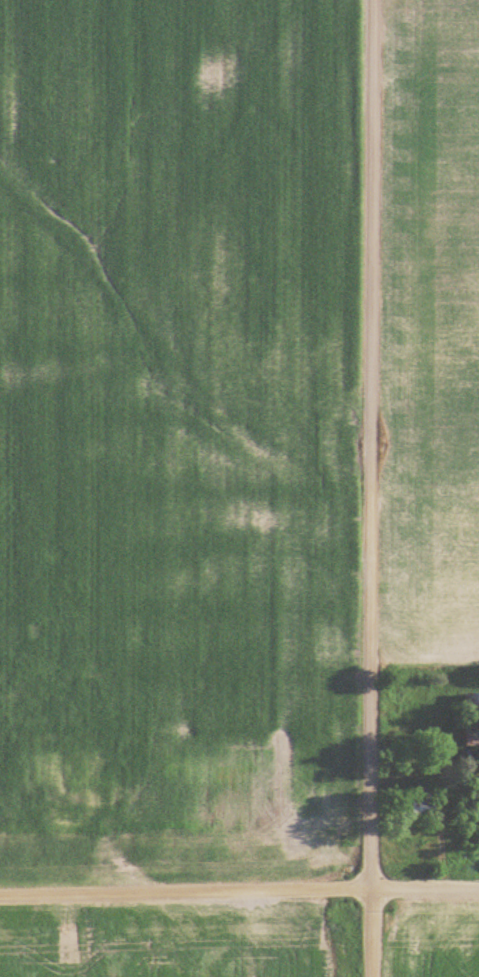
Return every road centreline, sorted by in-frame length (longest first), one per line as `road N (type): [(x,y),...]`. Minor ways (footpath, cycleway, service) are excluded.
road 1 (residential): [(370,976),(369,0)]
road 2 (residential): [(0,896),(478,890)]

